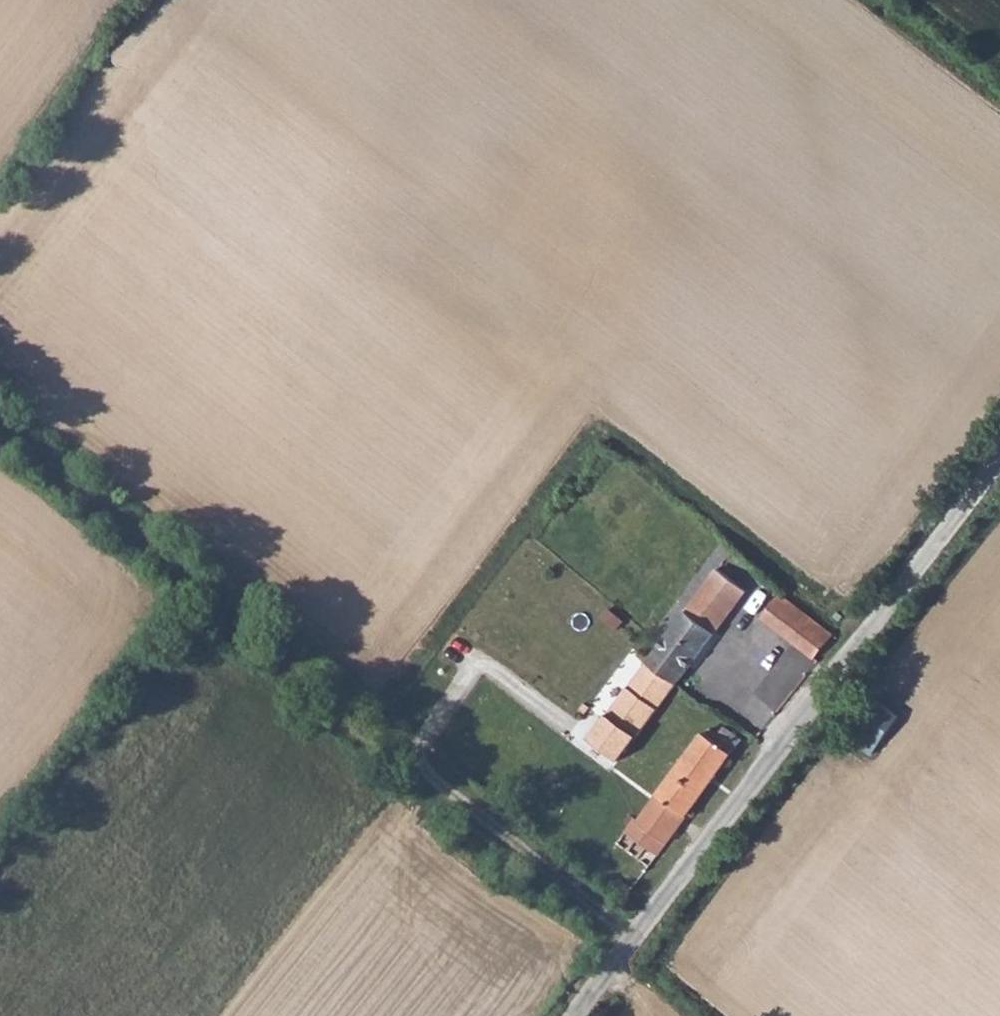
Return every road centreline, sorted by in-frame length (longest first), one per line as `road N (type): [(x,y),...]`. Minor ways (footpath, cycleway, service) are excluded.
road 1 (unclassified): [(999,457),(574,1015)]
road 2 (track): [(0,434),(399,756)]

